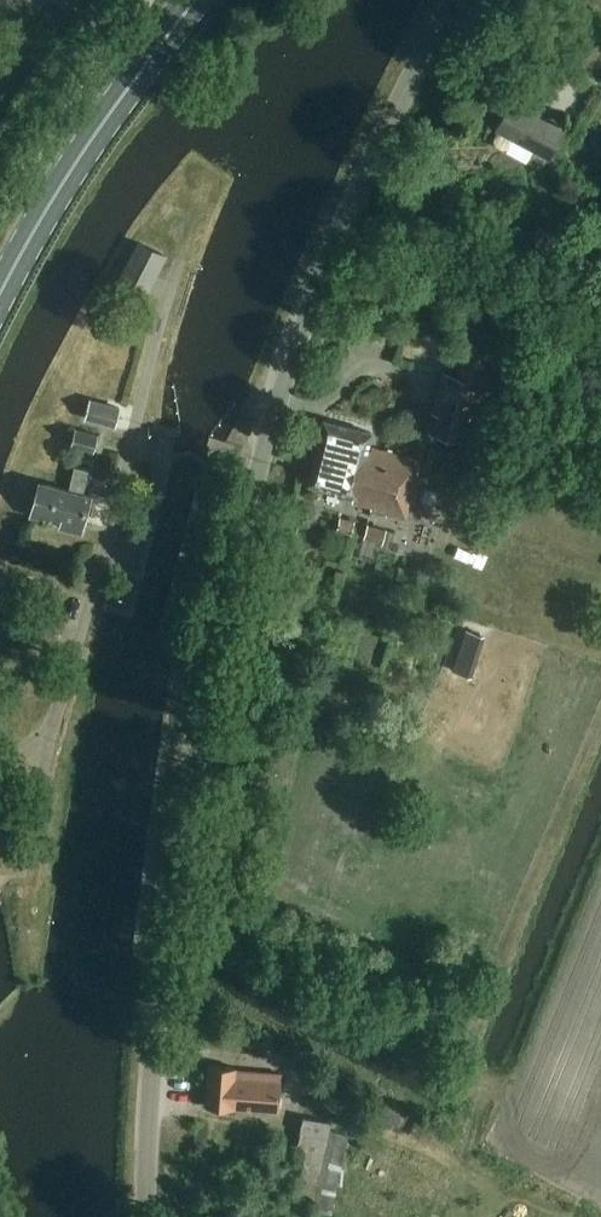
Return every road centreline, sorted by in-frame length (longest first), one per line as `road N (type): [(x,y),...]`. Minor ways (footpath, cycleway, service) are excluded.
road 1 (unclassified): [(143,1216),(161,967),(185,809),(221,611),(267,428),(361,180),(454,0)]
road 2 (track): [(485,1090),(206,938),(166,931)]
road 3 (primary): [(0,292),(67,172),(197,0)]

